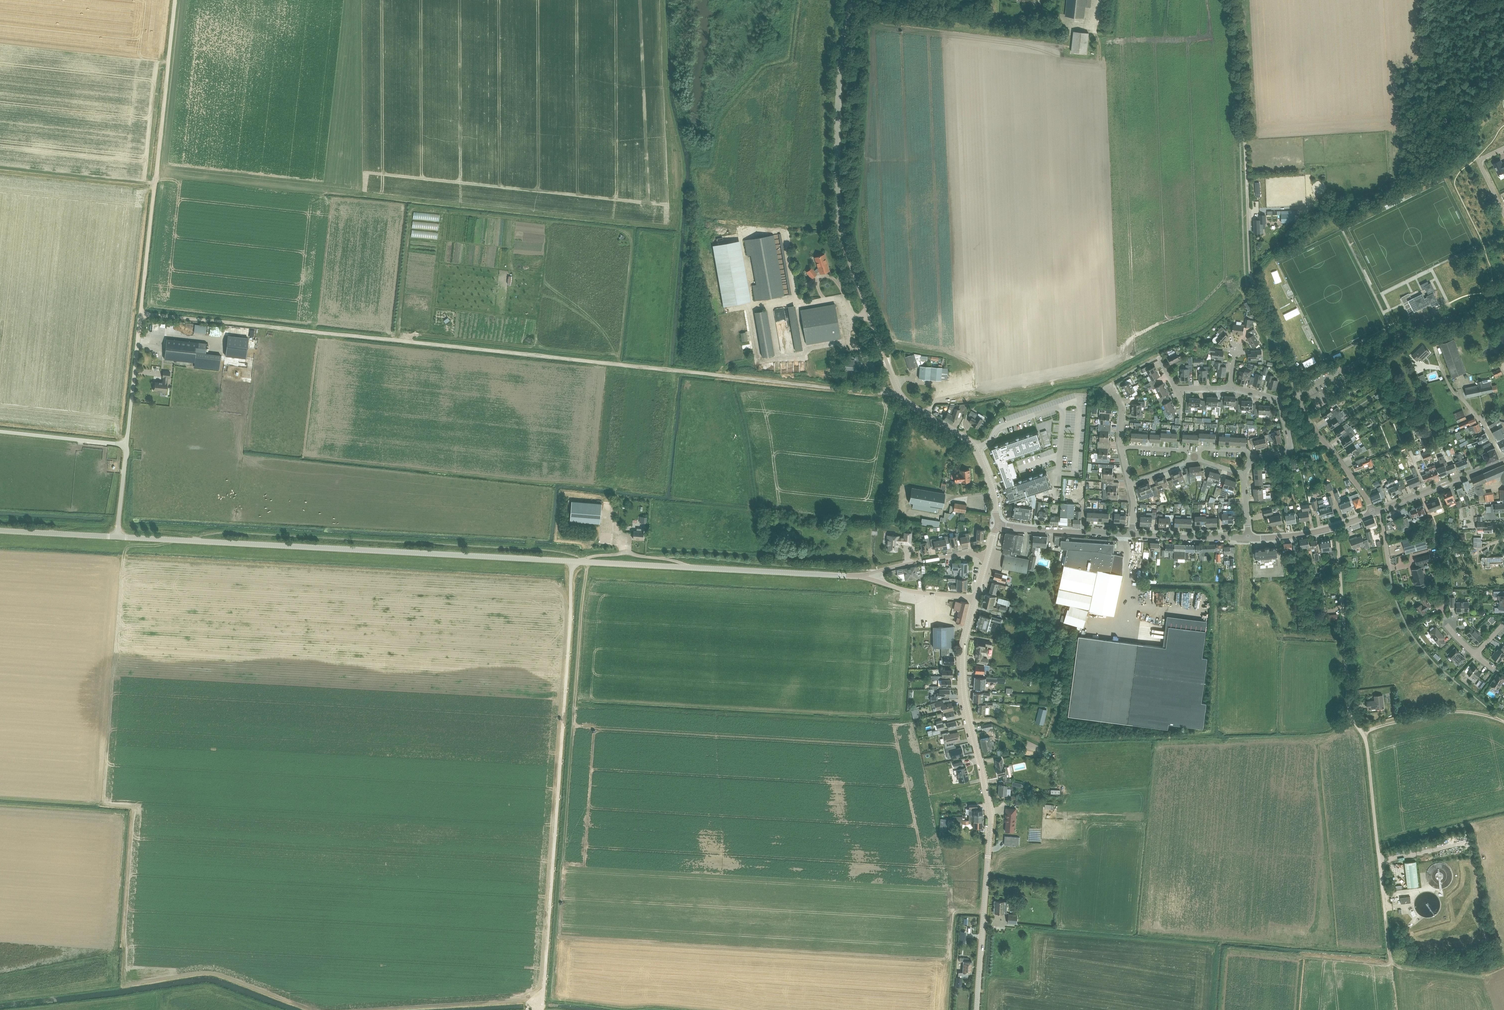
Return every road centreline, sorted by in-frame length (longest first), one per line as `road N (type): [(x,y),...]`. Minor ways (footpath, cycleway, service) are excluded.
road 1 (track): [(174,0),(141,313),(901,397)]
road 2 (tertiary): [(1000,526),(976,449),(901,397),(842,231),(837,141),(852,0)]
road 3 (tertiary): [(582,562),(117,537)]
road 4 (track): [(546,1001),(571,562)]
road 5 (tertiary): [(977,1009),(991,820),(963,671),(976,599)]
road 6 (unclassified): [(1385,922),(1368,743),(1348,706),(1336,528)]
road 7 (unclassified): [(1298,396),(1253,285),(1246,165)]
road 8 (track): [(971,725),(994,721),(1050,742),(1071,632)]
road 9 (tertiary): [(858,576),(691,567)]
road 10 (track): [(1246,165),(1232,0)]
road 11 (residential): [(1252,461),(1290,451),(1282,405),(1230,389)]
road 12 (track): [(1362,733),(1443,712),(1499,719)]
road 13 (unclassified): [(1373,513),(1298,396)]
road 14 (tertiary): [(1379,511),(1503,461)]
road 15 (residential): [(141,313),(127,445)]
road 16 (tertiary): [(988,557),(954,555),(858,576)]
road 17 (tertiary): [(1131,534),(1000,526)]
road 18 (residential): [(1503,461),(1451,391),(1437,350)]
road 19 (unclassified): [(127,445),(0,431)]
road 20 (tertiary): [(858,576),(976,599)]

